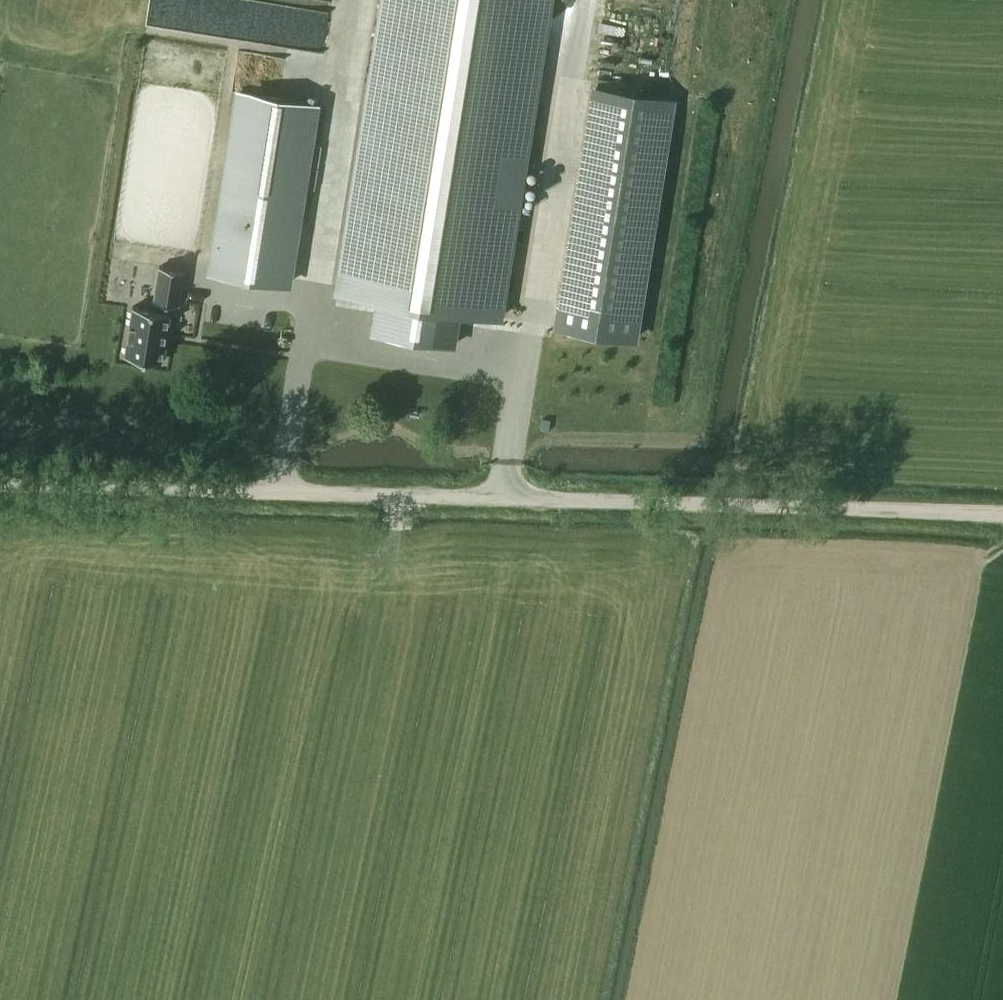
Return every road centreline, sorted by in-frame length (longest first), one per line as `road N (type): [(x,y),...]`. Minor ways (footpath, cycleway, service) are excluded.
road 1 (unclassified): [(0,485),(1002,512)]

